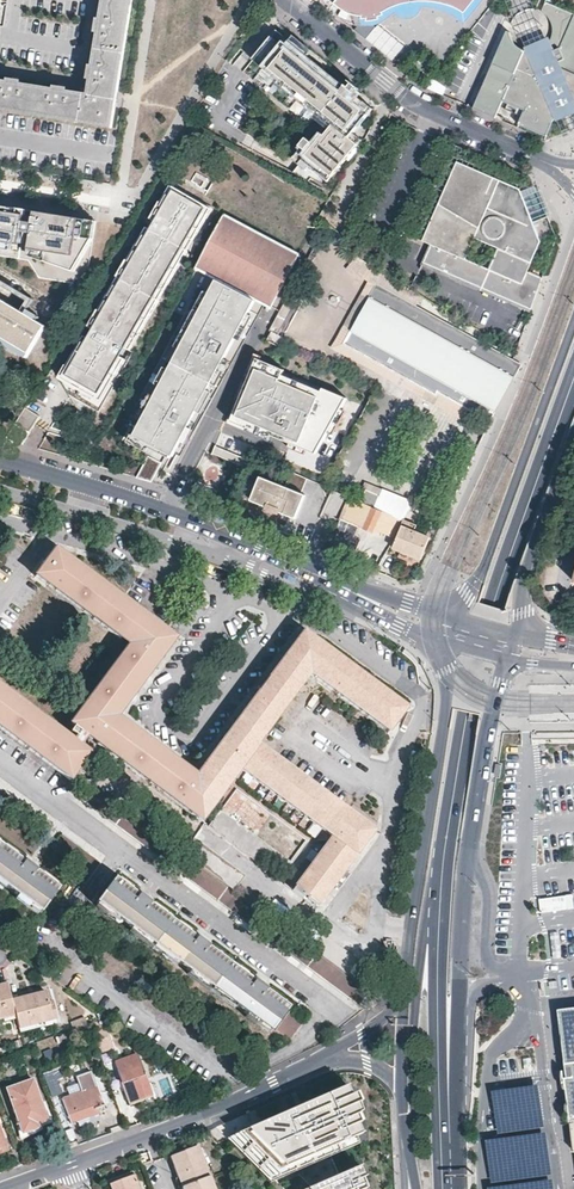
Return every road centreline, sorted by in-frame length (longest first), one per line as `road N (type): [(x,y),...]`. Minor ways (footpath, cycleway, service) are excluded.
road 1 (primary): [(573,380),(481,653),(441,924)]
road 2 (primary): [(443,1146),(459,1112),(466,897),(477,810),(494,705),(511,660)]
road 3 (residential): [(342,1015),(0,761)]
road 4 (primary): [(451,645),(404,1002)]
road 5 (tertiary): [(0,469),(332,580)]
road 6 (primary): [(573,321),(460,619)]
road 7 (residential): [(285,0),(398,94),(546,163)]
road 8 (residential): [(74,1166),(265,1092),(334,1053)]
road 9 (primary): [(441,924),(443,1146)]
road 10 (primary): [(441,924),(419,974),(412,1128)]
road 11 (primary): [(520,634),(525,578),(573,443)]
road 12 (tertiary): [(332,580),(372,611),(451,645)]
road 13 (tertiary): [(460,619),(332,580)]

